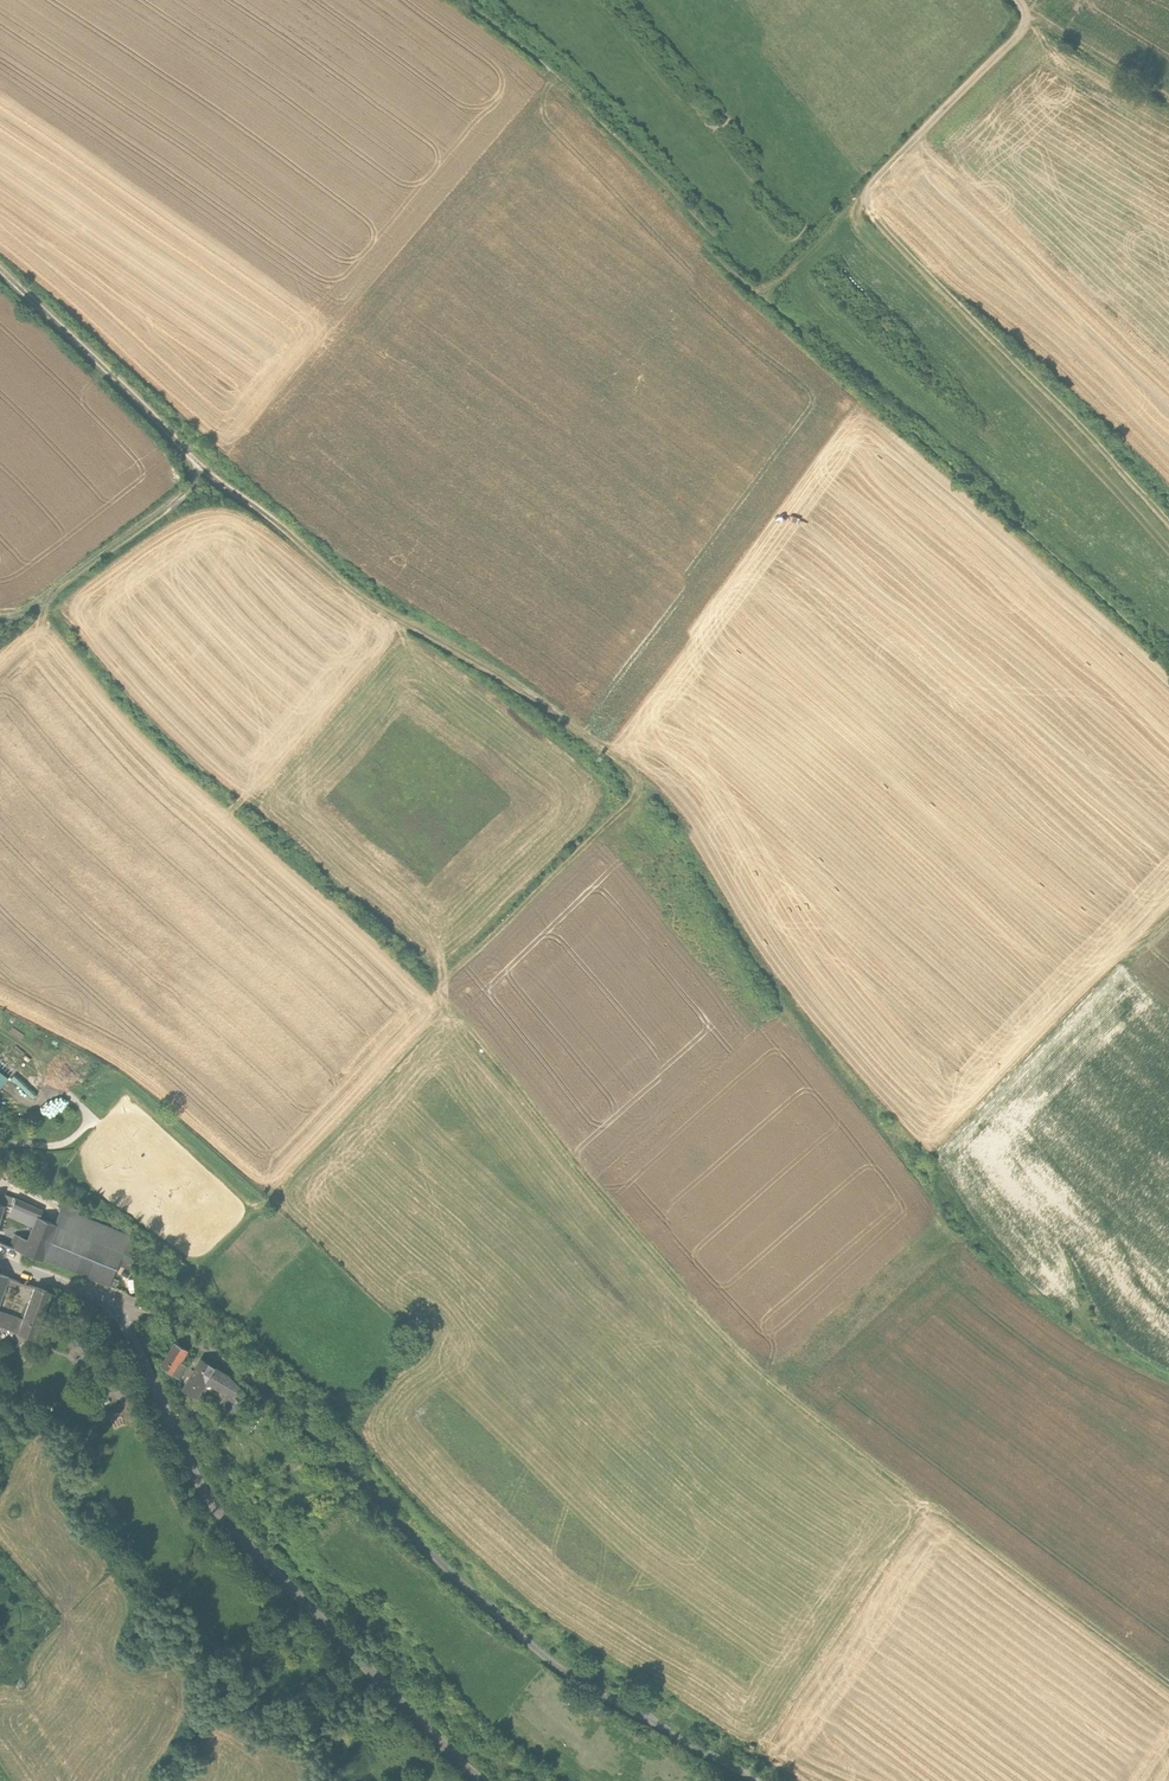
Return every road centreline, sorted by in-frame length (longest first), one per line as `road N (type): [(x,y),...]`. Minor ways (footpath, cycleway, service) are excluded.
road 1 (track): [(799,1004),(675,807),(648,781),(529,687),(362,589),(193,455)]
road 2 (unclassified): [(776,1780),(554,1658),(274,1393),(193,1337),(150,1315),(117,1312)]
road 3 (track): [(1033,0),(1029,15),(862,182),(1168,503)]
road 4 (unclassified): [(483,1780),(213,1506),(117,1312)]
road 5 (track): [(193,455),(0,263)]
road 6 (track): [(0,623),(184,488),(193,455)]
road 7 (track): [(1034,3),(1168,78)]
road 8 (unclassified): [(117,1312),(0,1260)]

